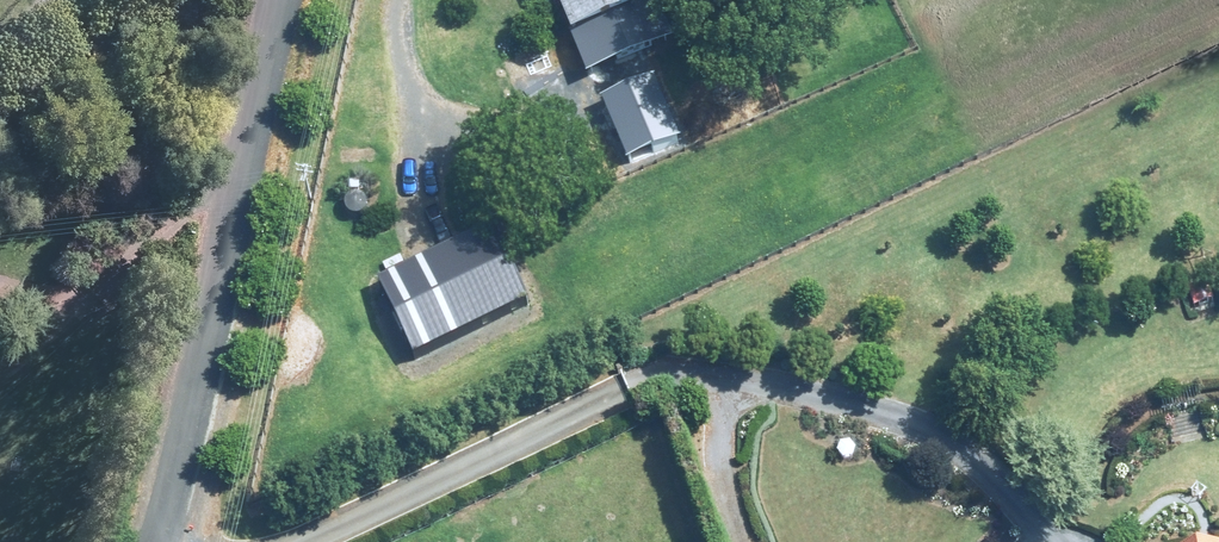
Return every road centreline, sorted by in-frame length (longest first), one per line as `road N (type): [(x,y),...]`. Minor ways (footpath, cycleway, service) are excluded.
road 1 (track): [(312,541),(661,382),(688,378),(912,429),(1028,541)]
road 2 (unclassified): [(133,541),(274,0)]
road 3 (track): [(732,541),(715,494),(734,405)]

